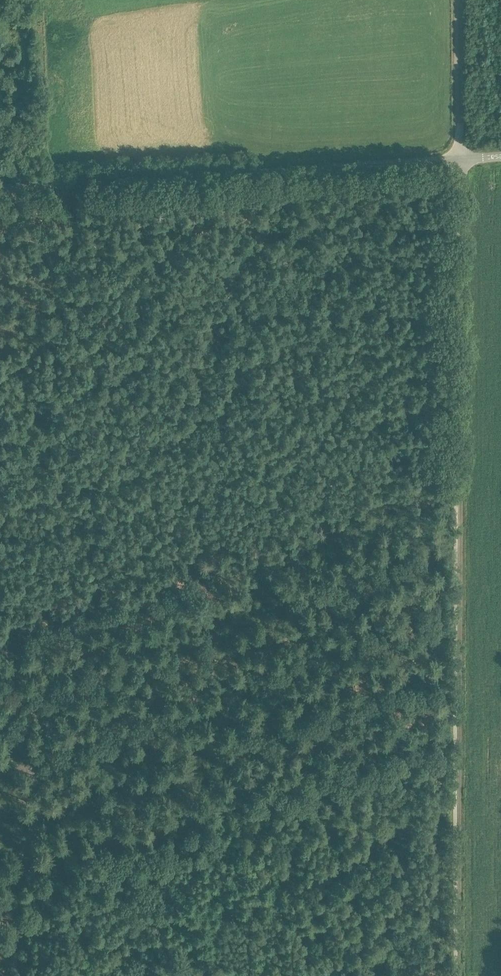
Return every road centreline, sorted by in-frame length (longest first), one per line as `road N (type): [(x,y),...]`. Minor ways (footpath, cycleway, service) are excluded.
road 1 (track): [(465,159),(461,975)]
road 2 (unclassified): [(0,189),(460,159)]
road 3 (track): [(0,722),(40,788),(19,866),(15,975)]
road 4 (track): [(460,159),(458,0)]

